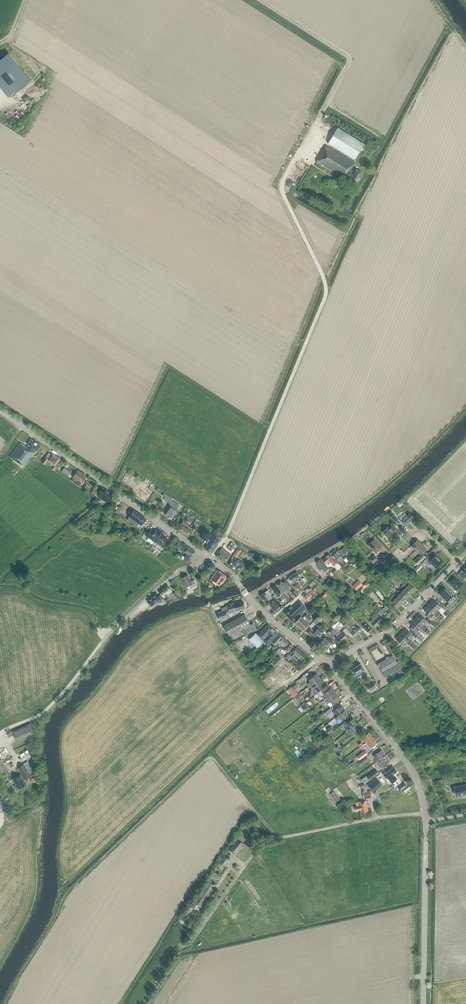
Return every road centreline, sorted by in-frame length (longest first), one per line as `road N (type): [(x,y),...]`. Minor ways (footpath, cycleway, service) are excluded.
road 1 (tertiary): [(207,555),(0,411)]
road 2 (tertiary): [(423,1003),(424,813)]
road 3 (tertiary): [(424,813),(410,767),(331,663)]
road 4 (unclassified): [(262,841),(424,813)]
road 5 (tertiary): [(331,663),(390,630),(457,562)]
road 6 (residential): [(102,642),(207,555)]

